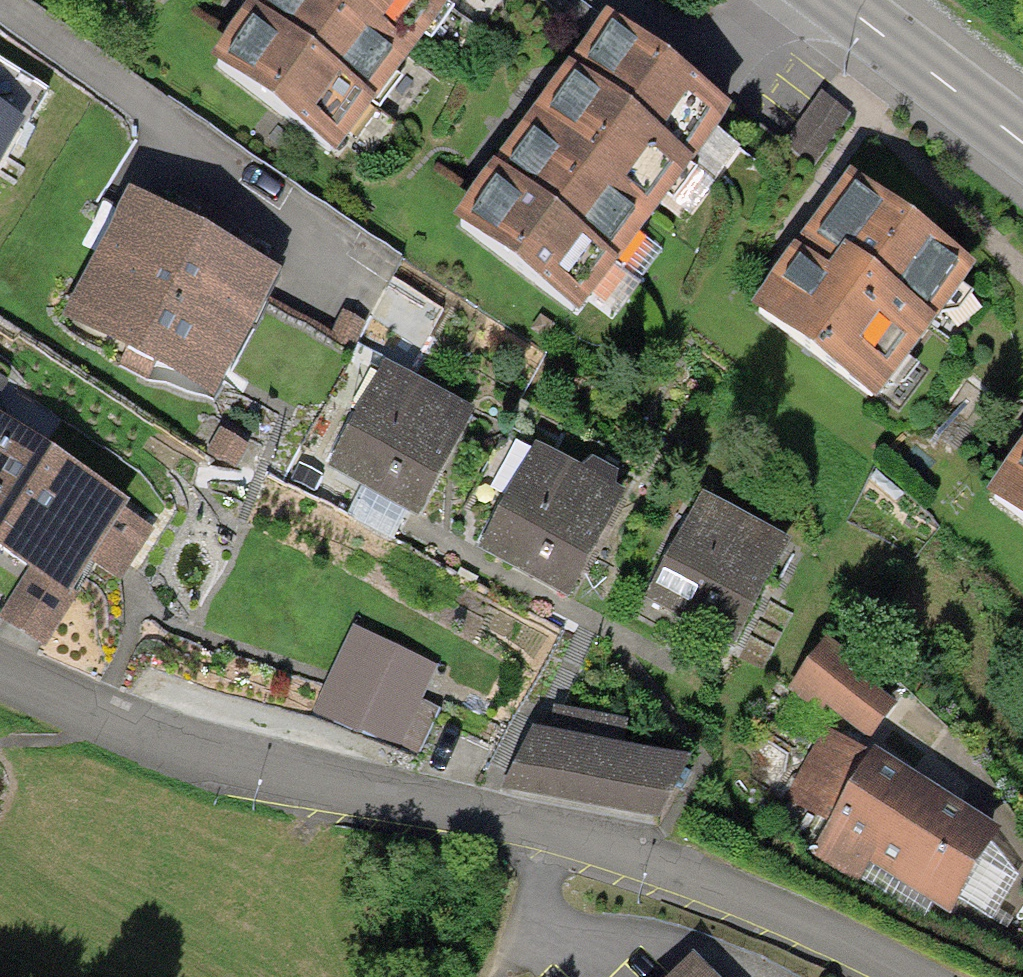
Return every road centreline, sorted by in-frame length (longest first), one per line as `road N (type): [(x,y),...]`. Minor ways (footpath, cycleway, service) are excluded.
road 1 (residential): [(918,976),(698,878),(563,831),(348,794),(122,737),(0,682)]
road 2 (primary): [(826,0),(1022,151)]
road 3 (residential): [(606,0),(703,74),(764,0)]

